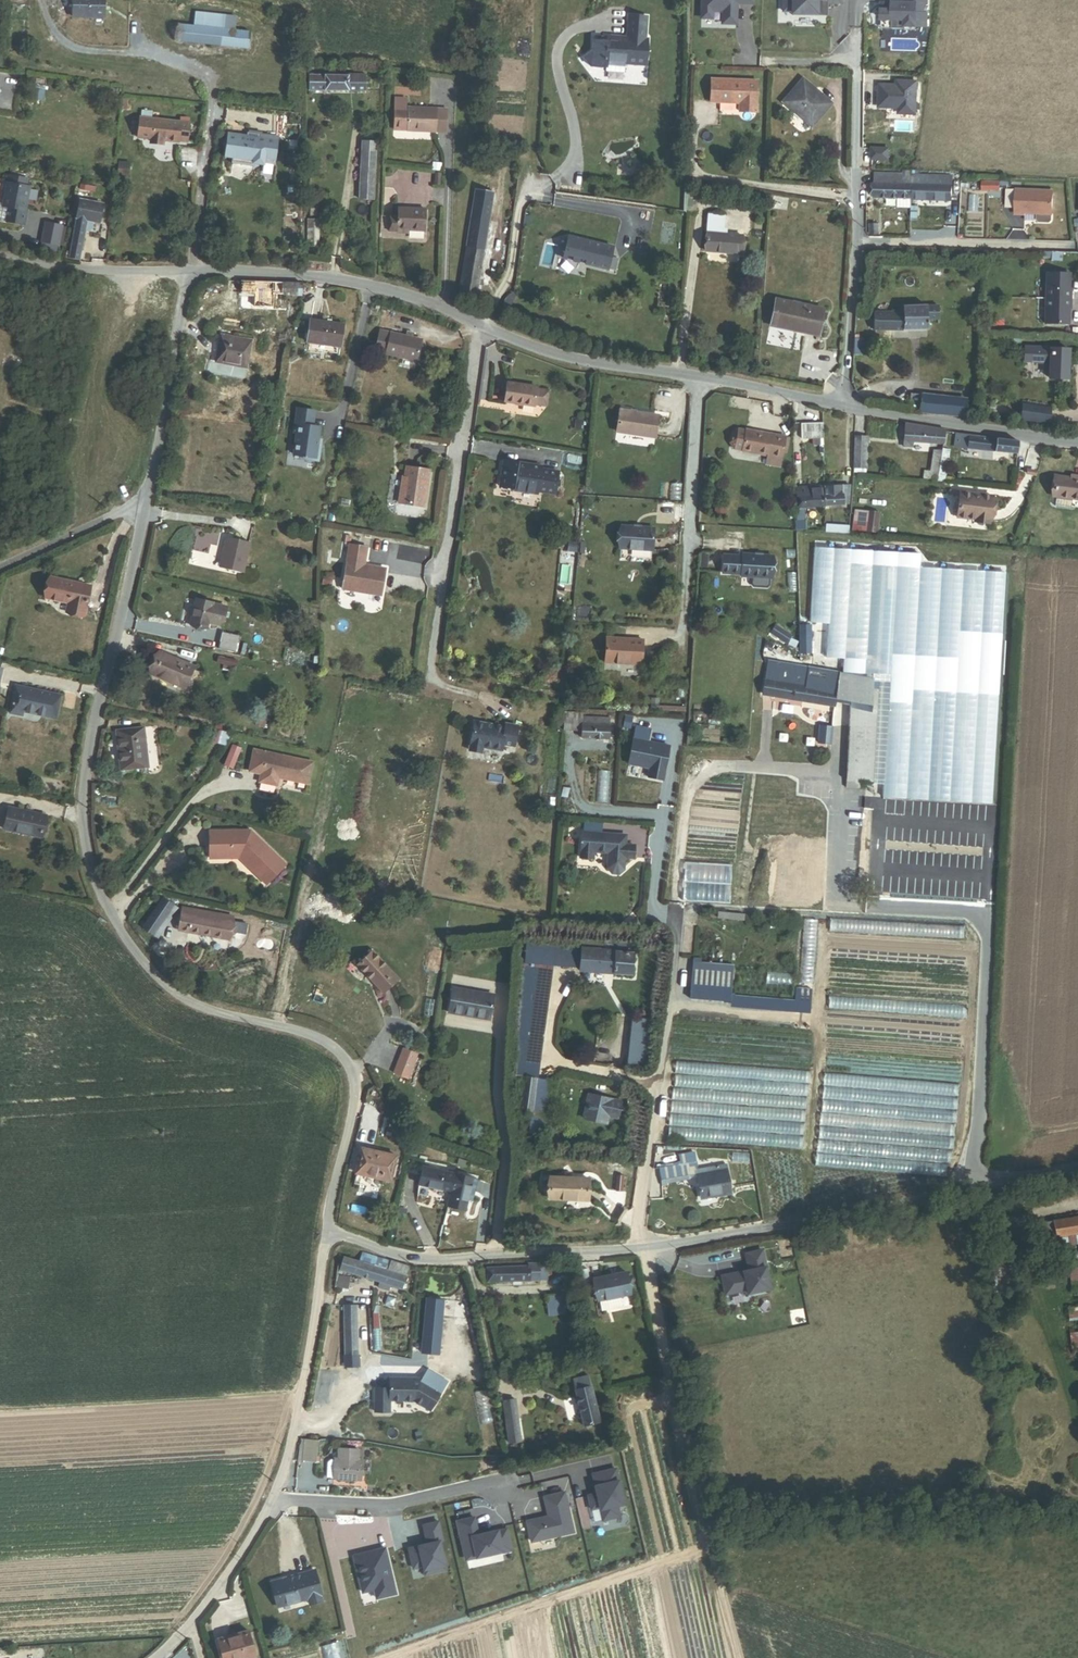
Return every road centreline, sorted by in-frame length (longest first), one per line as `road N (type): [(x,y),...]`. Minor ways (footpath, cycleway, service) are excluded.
road 1 (residential): [(1077,442),(577,362),(330,278),(192,273)]
road 2 (residential): [(325,1234),(356,1072),(321,1041),(222,1019),(181,999),(111,920),(90,864),(83,818),(91,731),(147,500)]
road 3 (unclassified): [(1077,1166),(639,1247)]
road 4 (residential): [(639,1247),(679,918)]
road 5 (unclassified): [(639,1247),(430,1260),(325,1234)]
road 6 (residential): [(274,1499),(293,1433),(325,1234)]
road 7 (residential): [(504,1489),(477,1487),(391,1508),(274,1499)]
road 8 (residential): [(192,273),(147,500)]
road 9 (residential): [(152,1657),(224,1585),(274,1499)]
road 10 (residential): [(192,273),(107,272),(0,257)]
road 11 (residential): [(147,500),(0,573)]

